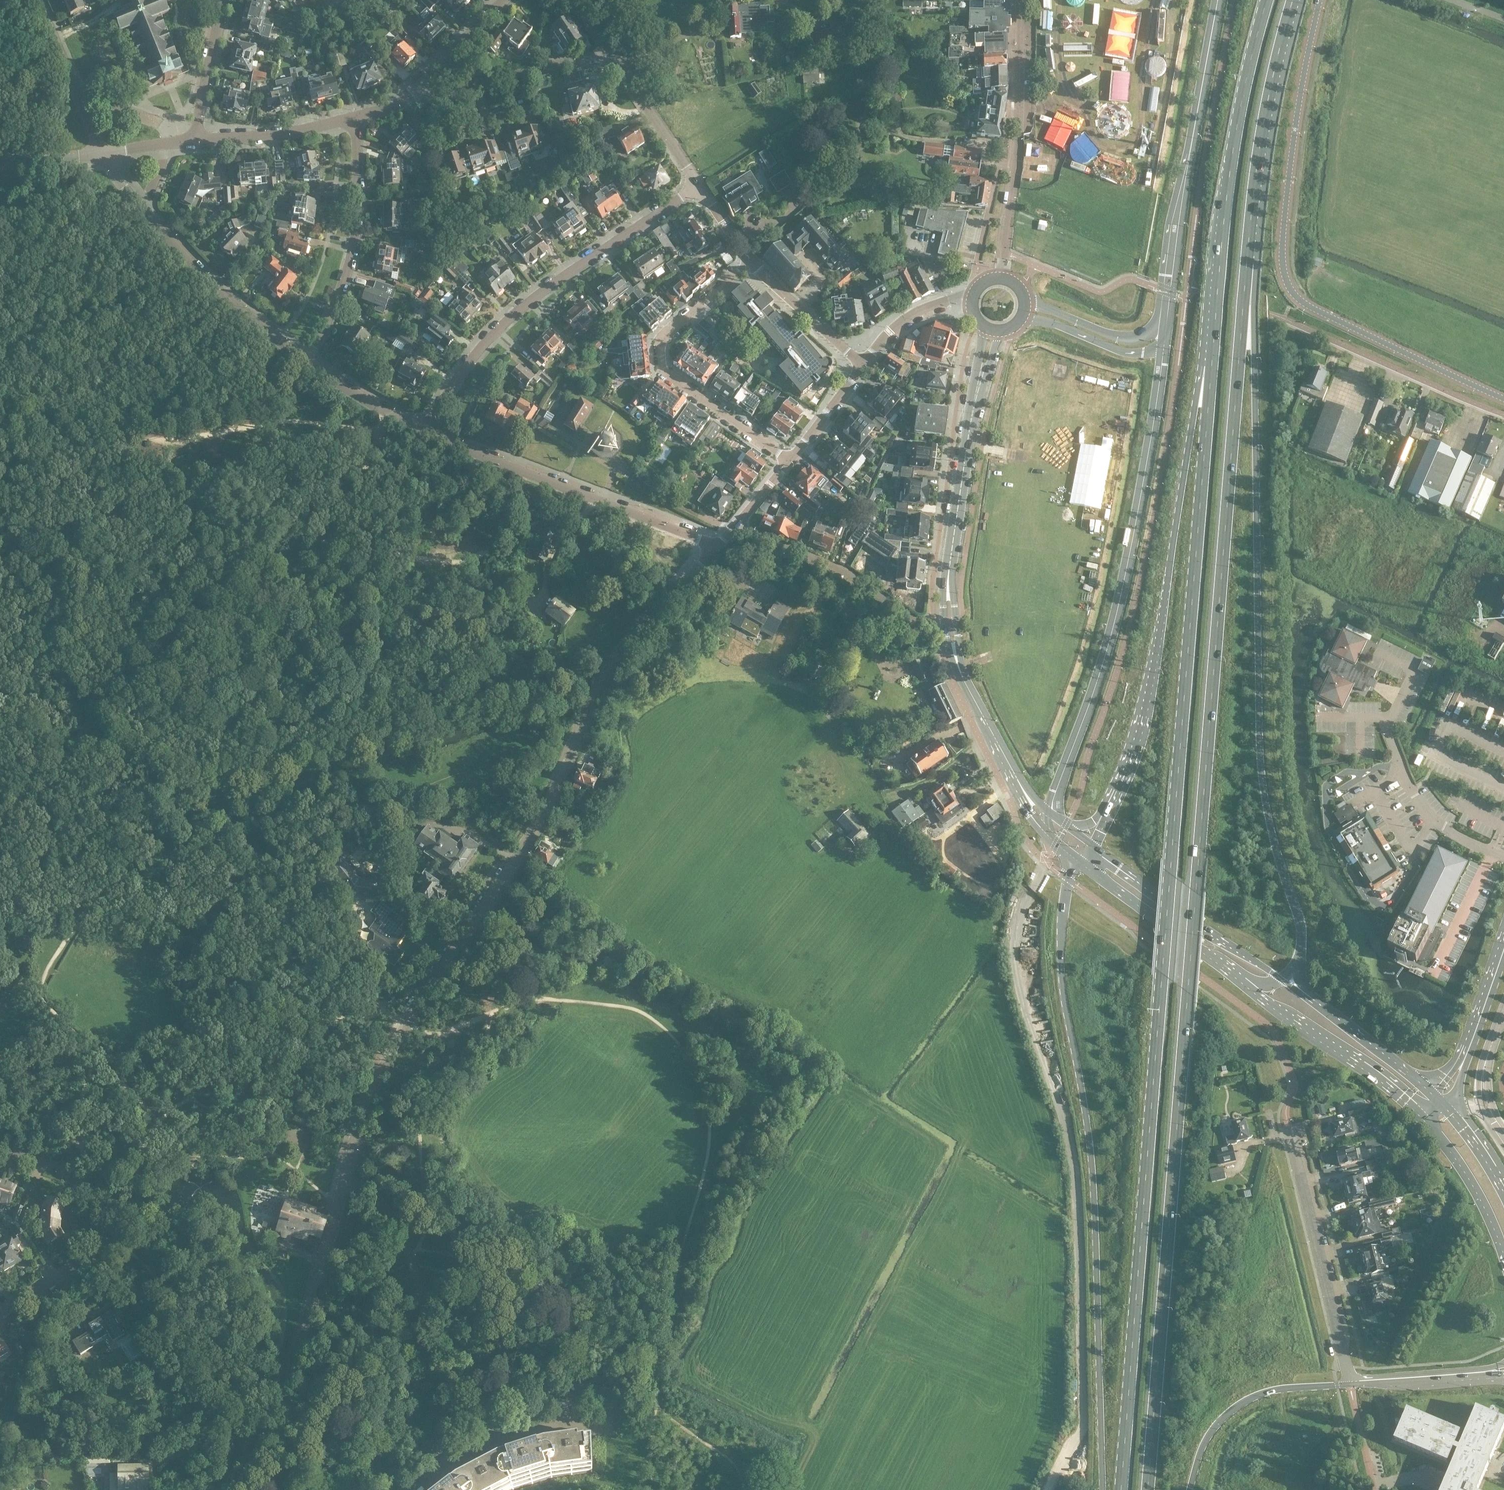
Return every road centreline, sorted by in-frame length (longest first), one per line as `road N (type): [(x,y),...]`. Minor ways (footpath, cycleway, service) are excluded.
road 1 (primary): [(1147,1489),(1246,258)]
road 2 (primary): [(1210,365),(1121,1489)]
road 3 (tertiary): [(226,1489),(303,1341),(385,1062),(418,999),(546,823),(619,661),(712,549)]
road 4 (primary): [(1283,980),(1300,949),(1301,920),(1275,845),(1261,763),(1254,302),(1246,258)]
road 5 (primary): [(1079,862),(1066,887),(1060,967),(1091,1159),(1100,1489)]
road 6 (tertiary): [(1503,400),(1323,315),(1291,291),(1284,235),(1324,0)]
road 7 (primary): [(1210,365),(1193,414),(1134,754),(1092,845)]
road 8 (residential): [(422,431),(470,349),(517,305),(695,182)]
road 9 (primary): [(1267,0),(1224,201),(1210,365)]
road 10 (secondary): [(950,558),(943,608),(955,667),(1030,815),(1079,862)]
road 11 (secondary): [(1166,330),(1217,0)]
road 12 (secondary): [(1092,845),(1040,805),(966,678),(950,558)]
road 13 (tertiary): [(712,549),(422,431)]
road 14 (residential): [(789,461),(658,362),(664,337),(753,260)]
road 15 (residential): [(0,1312),(103,1247),(114,1224),(90,1184),(0,1147)]
road 16 (residential): [(1020,0),(1018,135),(1000,278)]
road 17 (primary): [(1246,258),(1270,85),(1294,0)]
road 18 (unclassified): [(1290,1128),(1349,1384)]
road 19 (residential): [(306,361),(352,252),(356,116)]
road 20 (primary): [(1283,980),(1092,845)]
road 21 (primary): [(1241,982),(1422,1117)]
road 22 (tertiary): [(306,361),(216,290),(141,209)]
road 23 (primary): [(1190,1489),(1209,1435),(1243,1402),(1276,1389),(1349,1384)]
road 24 (residential): [(918,623),(848,575),(735,527)]
road 25 (primary): [(1079,862),(1241,982)]
road 26 (primary): [(1437,1101),(1283,980)]
road 27 (secondary): [(1437,1101),(1454,1079),(1503,942)]
road 28 (residential): [(193,140),(265,138),(356,116)]
road 29 (primary): [(1422,1117),(1475,1191),(1503,1258)]
road 30 (residential): [(695,182),(605,54)]
road 31 (primary): [(1349,1384),(1503,1370)]
road 32 (residential): [(863,366),(753,260)]
road 33 (secondary): [(950,558),(972,411)]
road 34 (secondary): [(1166,330),(1115,336),(1025,300)]
road 35 (secondary): [(1022,318),(1122,351),(1164,345)]
road 36 (residential): [(193,140),(223,0)]
road 37 (unclassified): [(1503,855),(1433,821),(1399,767)]
road 38 (tertiary): [(422,431),(306,361)]
road 39 (tertiary): [(863,366),(917,311),(972,301)]
road 40 (residential): [(605,54),(477,82)]

